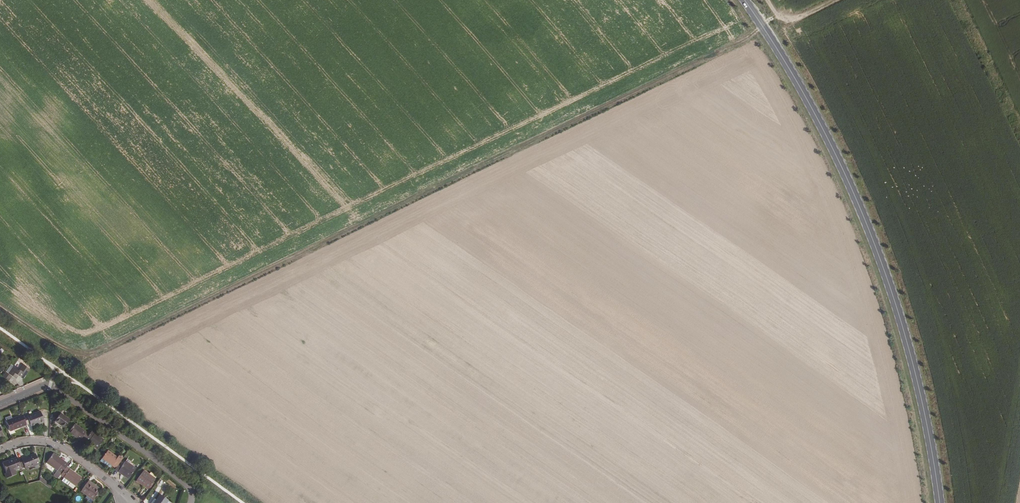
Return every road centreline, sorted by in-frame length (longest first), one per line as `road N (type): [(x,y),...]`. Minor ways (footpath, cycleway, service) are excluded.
road 1 (track): [(62,372),(750,38)]
road 2 (primary): [(743,0),(851,186),(922,404),(938,502)]
road 3 (residential): [(50,384),(185,485),(188,502)]
road 4 (residential): [(0,449),(30,441),(59,447),(126,502)]

